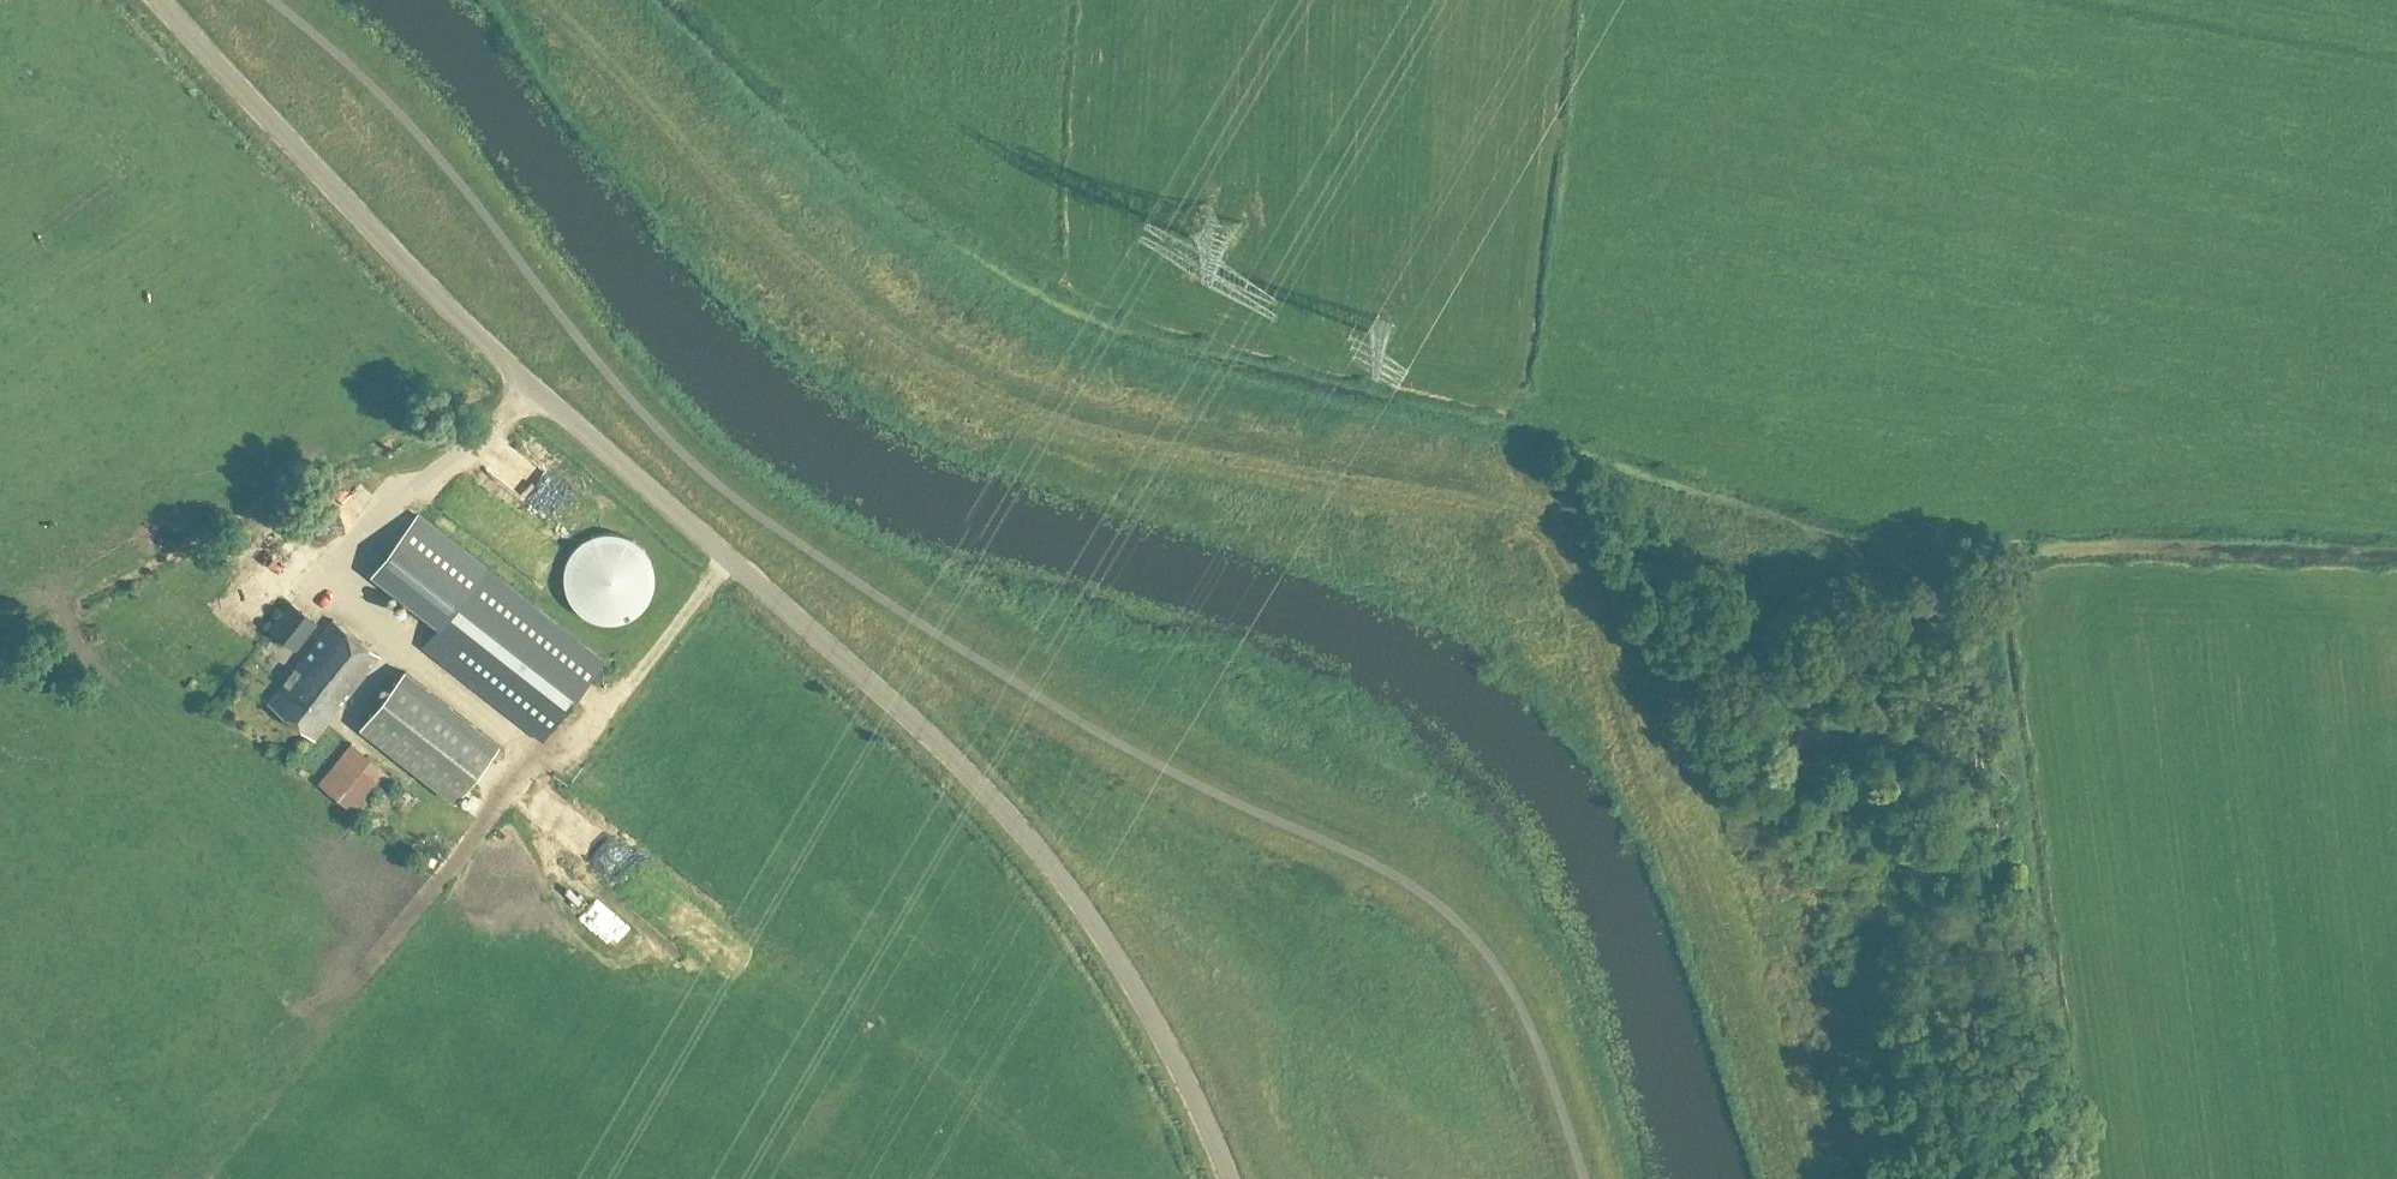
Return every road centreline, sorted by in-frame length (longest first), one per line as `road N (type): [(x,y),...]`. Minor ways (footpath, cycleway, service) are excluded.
road 1 (track): [(1800,1178),(1731,964),(1574,563),(1538,529),(1477,505),(1059,428),(956,381),(813,279),(542,0)]
road 2 (unclassified): [(1231,1178),(1127,974),(1040,848),(930,734),(403,262),(160,0)]

